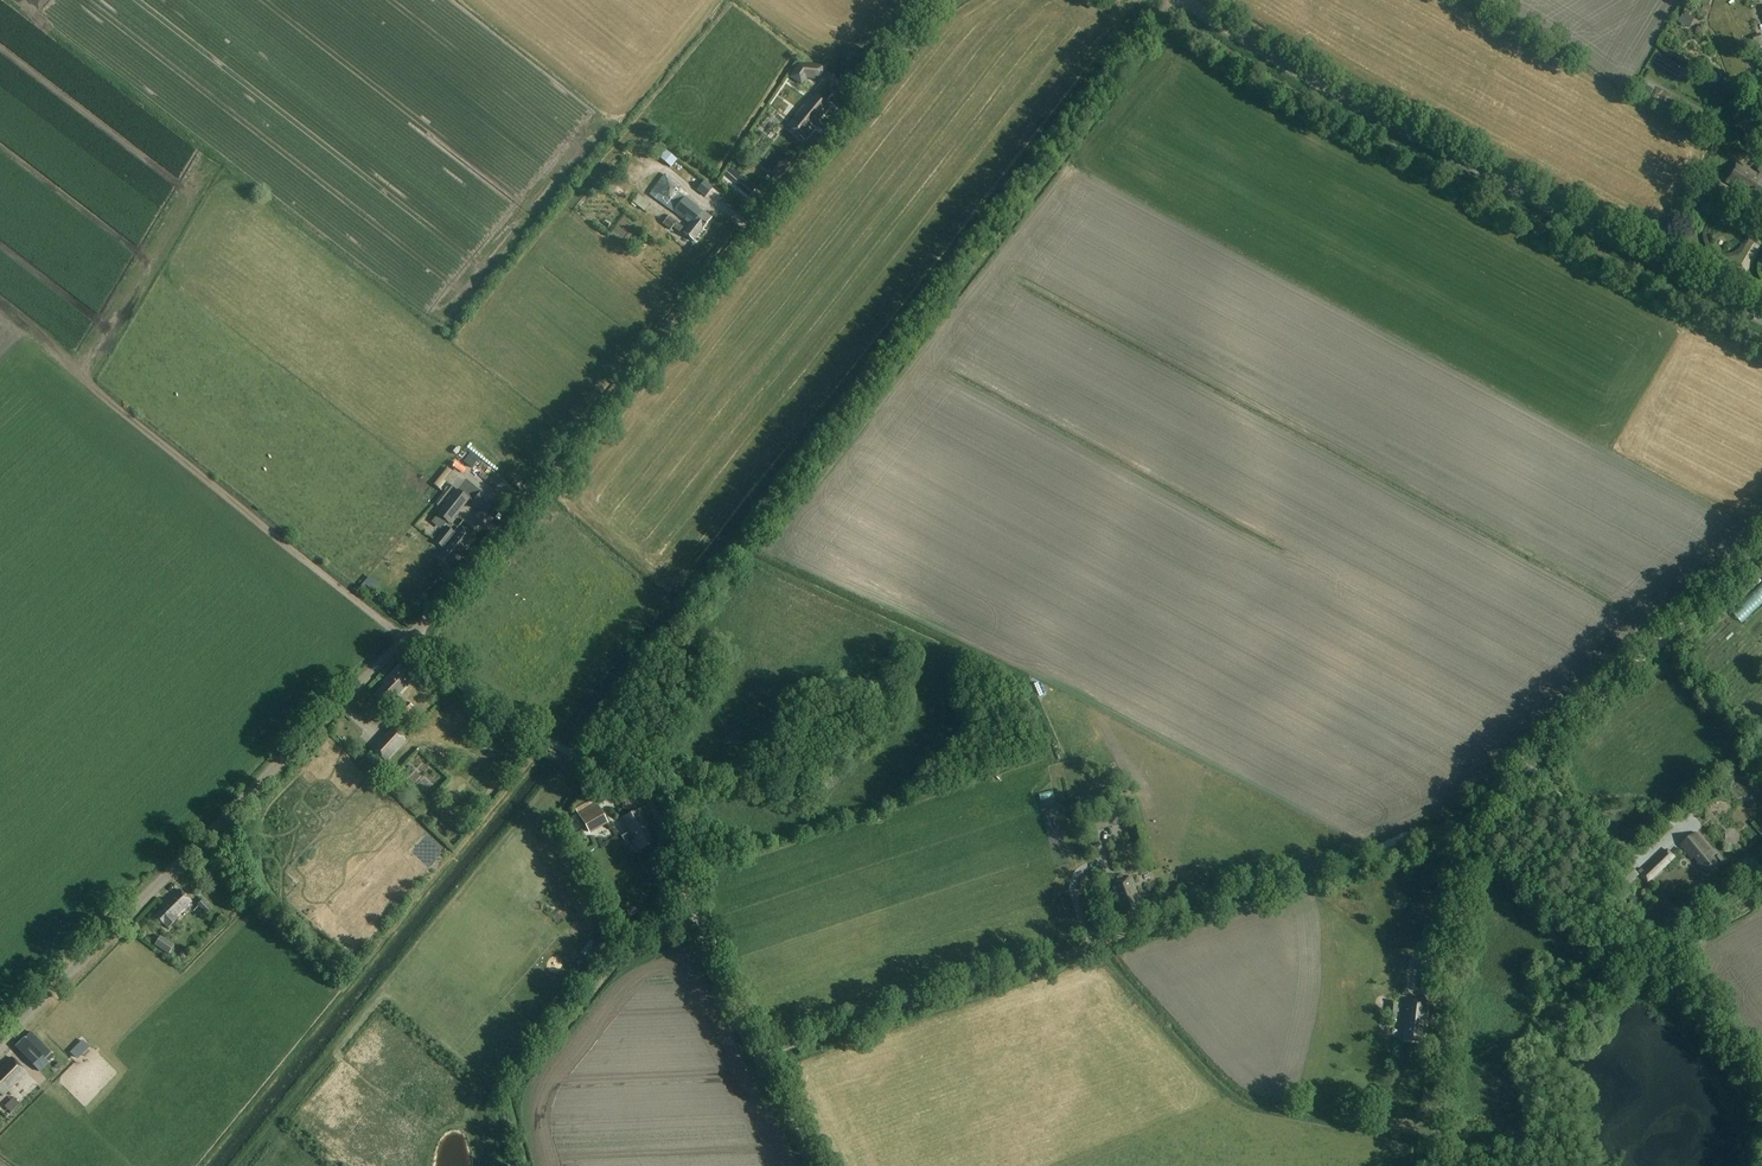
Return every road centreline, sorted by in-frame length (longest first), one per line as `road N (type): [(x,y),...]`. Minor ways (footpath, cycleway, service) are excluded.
road 1 (unclassified): [(412,639),(943,0)]
road 2 (track): [(763,1058),(1441,824),(1475,824)]
road 3 (unclassified): [(817,1165),(708,954),(647,801),(539,737),(412,639)]
road 4 (tertiary): [(1761,317),(1324,85),(1185,0)]
road 5 (unclassified): [(0,1041),(412,639)]
road 6 (track): [(33,337),(408,641)]
road 7 (unclassified): [(1434,1165),(1470,837),(1491,802),(1564,733)]
road 8 (track): [(1564,733),(1761,554)]

